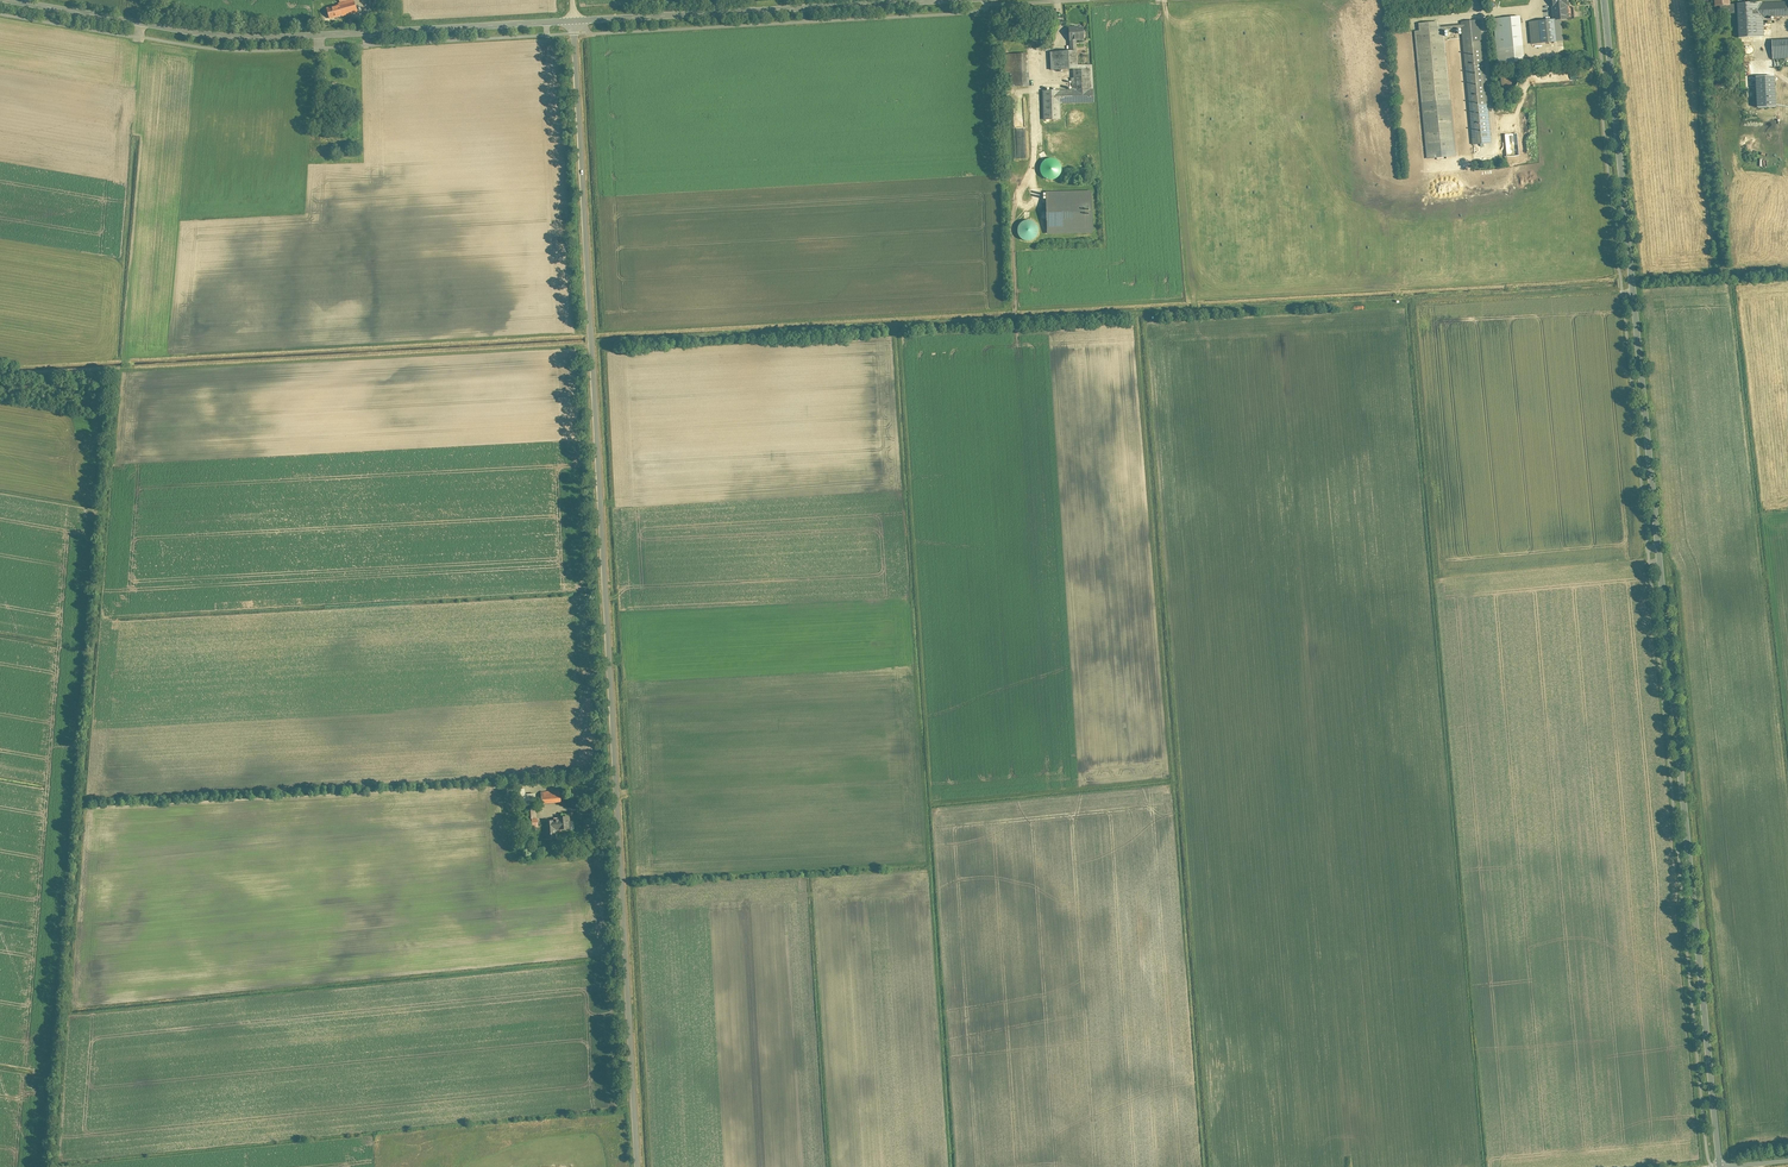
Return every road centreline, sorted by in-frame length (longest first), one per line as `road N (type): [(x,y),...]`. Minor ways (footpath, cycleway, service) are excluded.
road 1 (tertiary): [(1604,0),(1720,1166)]
road 2 (unclassified): [(573,22),(635,1166)]
road 3 (tertiary): [(5,0),(227,37),(573,22)]
road 4 (tertiary): [(573,22),(970,0)]

